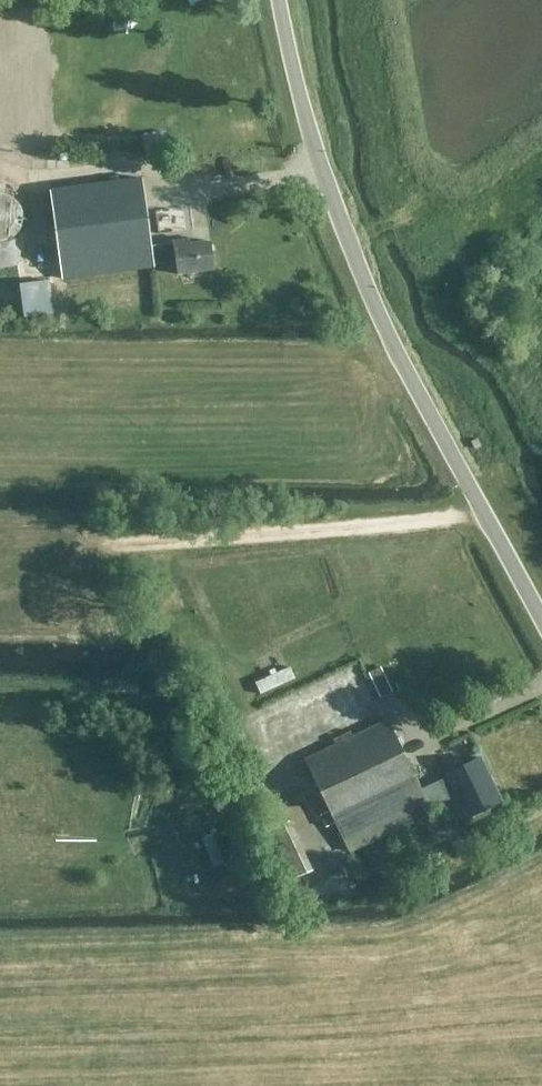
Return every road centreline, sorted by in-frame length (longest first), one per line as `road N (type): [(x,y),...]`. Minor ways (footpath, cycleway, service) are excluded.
road 1 (unclassified): [(541,627),(372,301),(319,170),(278,0)]

